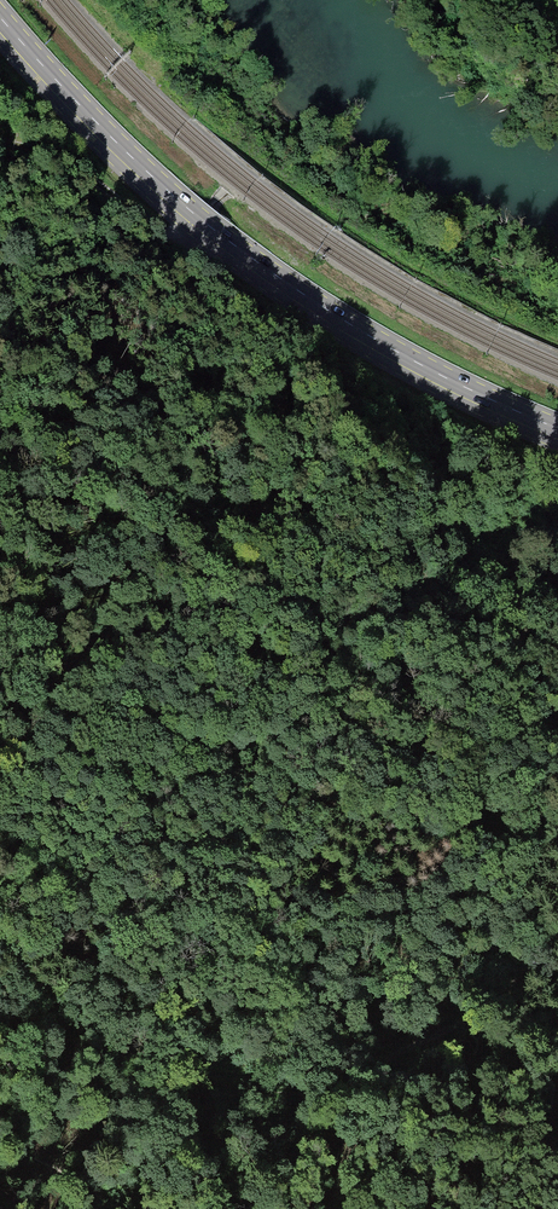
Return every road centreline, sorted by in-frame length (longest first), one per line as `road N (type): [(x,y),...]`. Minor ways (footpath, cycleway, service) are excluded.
road 1 (track): [(557,663),(404,620),(340,552),(306,536),(167,530),(113,537),(62,548),(46,575),(50,607),(74,633),(108,633),(205,612),(241,619),(258,636),(286,695),(526,828),(557,837)]
road 2 (primary): [(0,16),(137,162),(262,265),(393,349),(557,428)]
road 3 (track): [(0,941),(27,967),(58,1021),(100,1052),(294,1092),(346,1077),(483,1011),(557,927)]
road 4 (track): [(211,227),(188,236),(165,230),(55,155),(0,140)]

